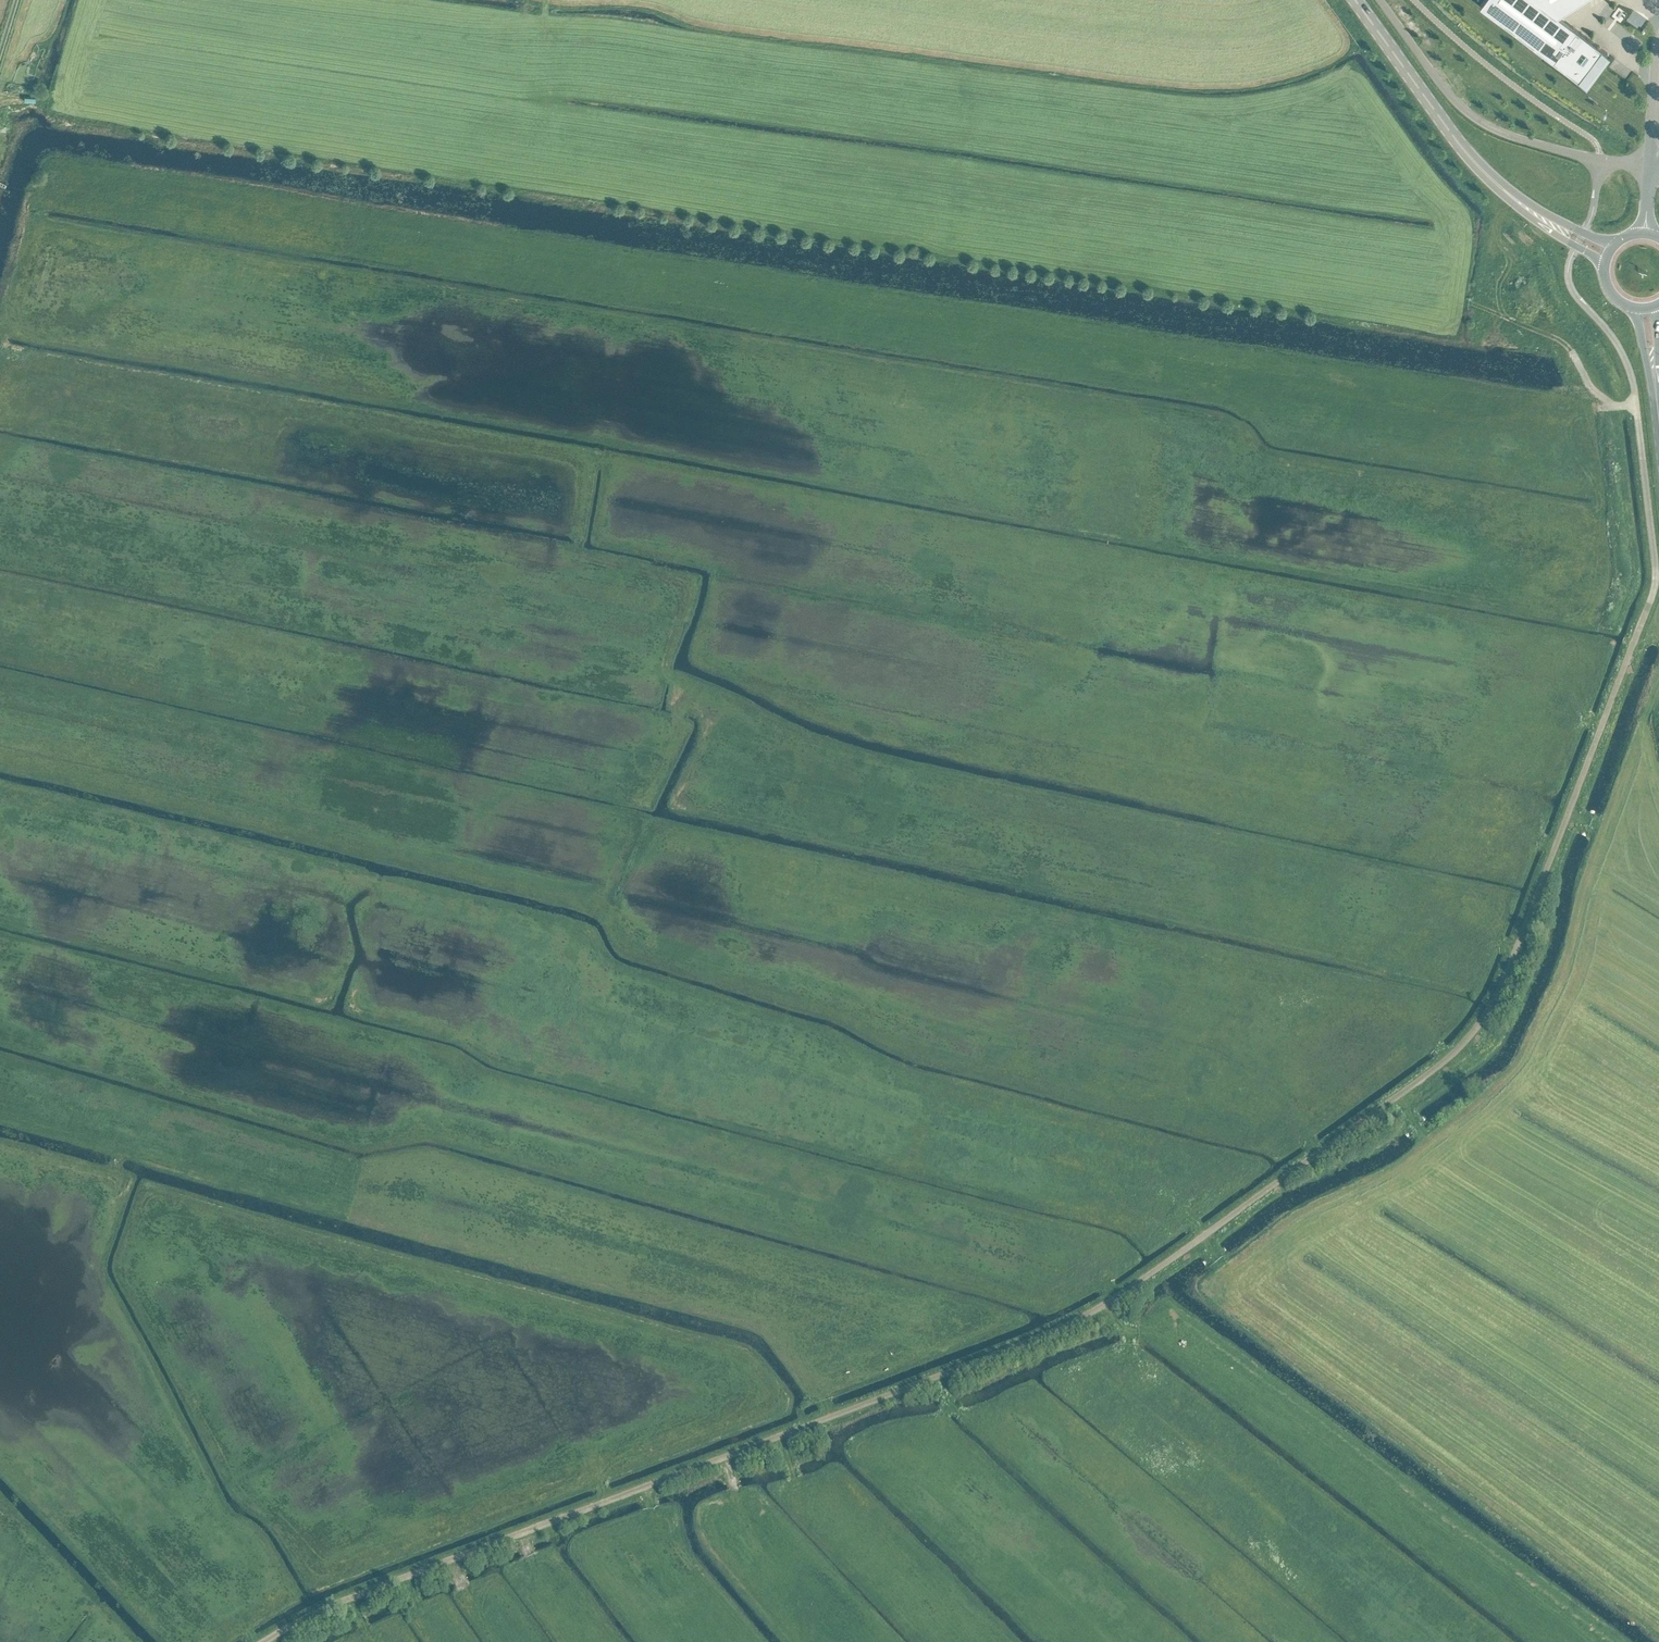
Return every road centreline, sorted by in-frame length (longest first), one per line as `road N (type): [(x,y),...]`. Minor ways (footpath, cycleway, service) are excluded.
road 1 (unclassified): [(263,1641),(406,1577),(1064,1327),(1189,1247),(1451,1056),(1502,985),(1652,596),(1636,406)]
road 2 (track): [(1599,159),(1474,117),(1381,0)]
road 3 (primary): [(1529,208),(1464,149),(1356,0)]

